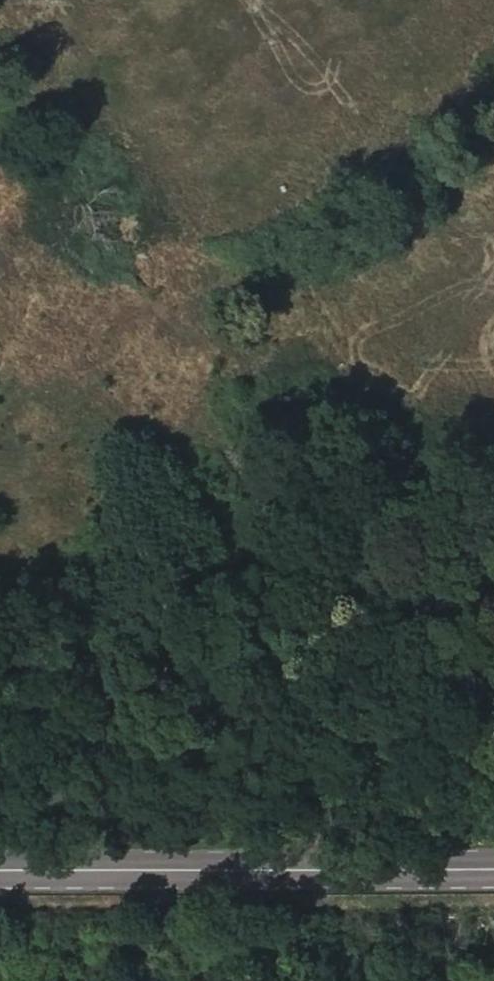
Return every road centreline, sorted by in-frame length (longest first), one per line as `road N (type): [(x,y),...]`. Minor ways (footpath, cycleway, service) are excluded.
road 1 (primary): [(493,868),(0,871)]

